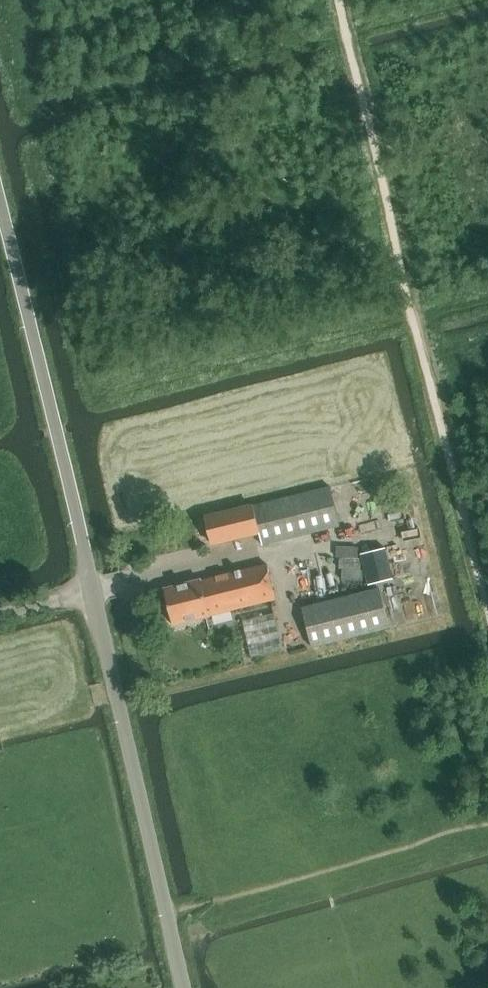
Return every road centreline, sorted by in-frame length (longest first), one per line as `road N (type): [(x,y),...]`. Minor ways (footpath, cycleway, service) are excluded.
road 1 (unclassified): [(185,987),(0,200)]
road 2 (track): [(15,658),(36,712),(115,691)]

